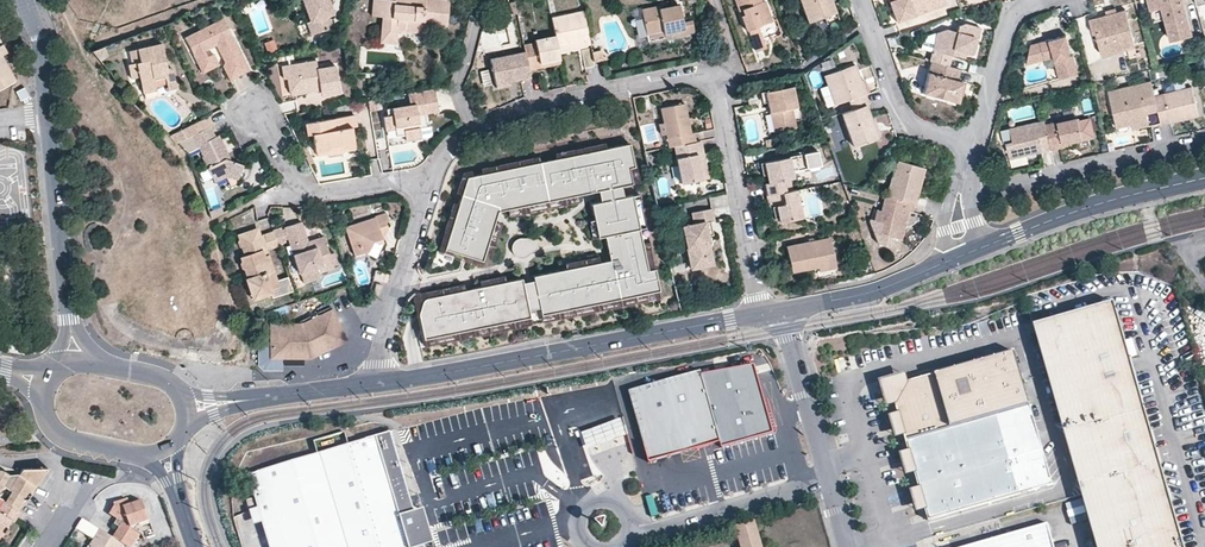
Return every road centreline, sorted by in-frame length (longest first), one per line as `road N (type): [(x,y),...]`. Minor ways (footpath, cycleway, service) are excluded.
road 1 (residential): [(473,133),(544,103),(711,75),(762,314)]
road 2 (residential): [(374,385),(762,314)]
road 3 (tertiary): [(24,0),(42,47),(72,318)]
road 4 (residential): [(1204,141),(971,195)]
road 5 (residential): [(987,246),(1098,203),(1204,178)]
road 6 (residential): [(258,108),(294,185),(314,198),(430,183)]
road 7 (residential): [(374,385),(430,183)]
road 8 (unclassified): [(632,526),(833,481)]
road 9 (residential): [(975,147),(917,128),(904,115),(861,0)]
road 10 (unclassified): [(784,309),(833,481)]
road 11 (residential): [(784,309),(862,294),(953,259)]
road 12 (residential): [(1046,0),(1014,16),(975,147)]
road 13 (residential): [(486,0),(457,85),(473,133)]
road 14 (residential): [(243,400),(374,385)]
road 15 (tertiary): [(43,397),(48,417),(66,437),(142,454)]

